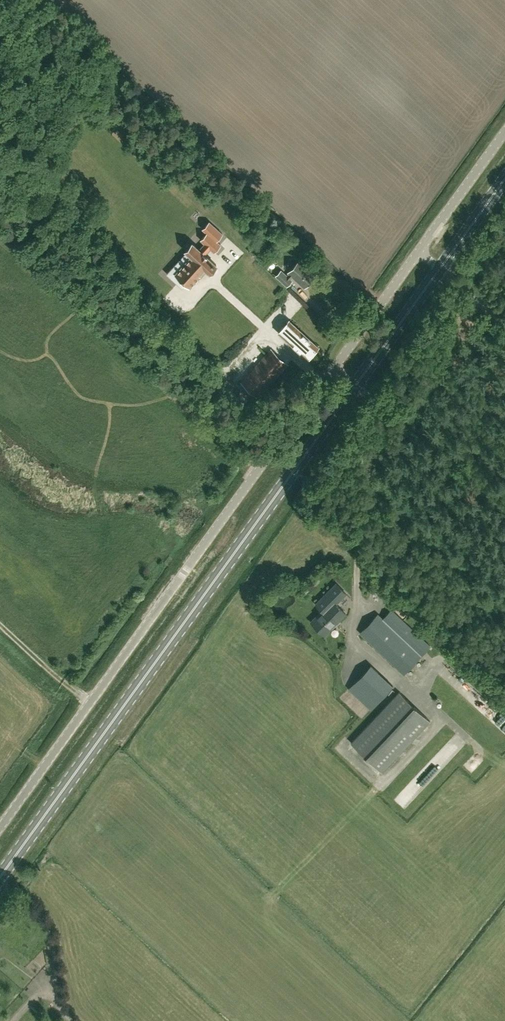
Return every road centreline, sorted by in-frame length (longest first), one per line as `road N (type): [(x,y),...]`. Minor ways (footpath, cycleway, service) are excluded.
road 1 (primary): [(0,882),(357,388)]
road 2 (unclassified): [(0,829),(332,369)]
road 3 (unclassified): [(332,369),(423,248)]
road 4 (primary): [(357,388),(444,267)]
road 5 (unclassified): [(423,248),(504,131)]
road 6 (track): [(0,624),(91,702)]

